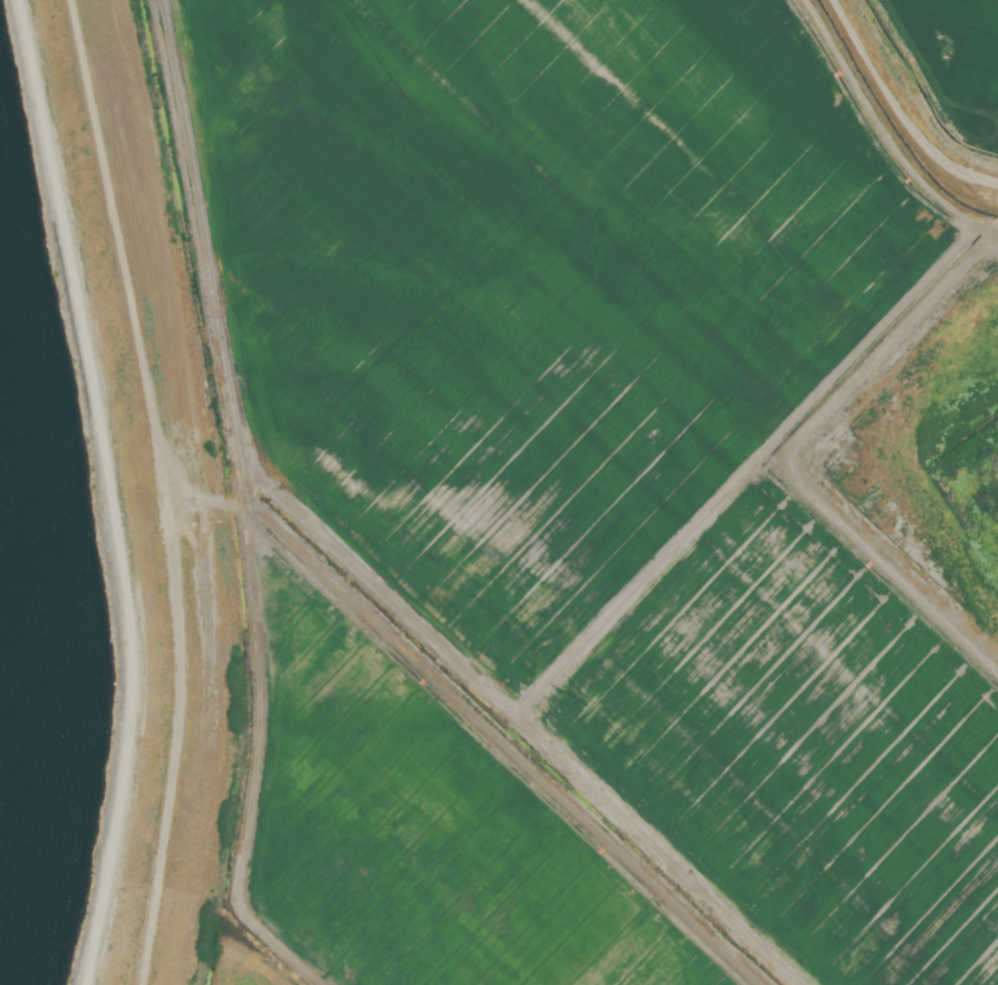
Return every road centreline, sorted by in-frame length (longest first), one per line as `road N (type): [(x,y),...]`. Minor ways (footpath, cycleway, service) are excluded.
road 1 (residential): [(19,0),(80,289),(126,599),(129,717),(88,984)]

